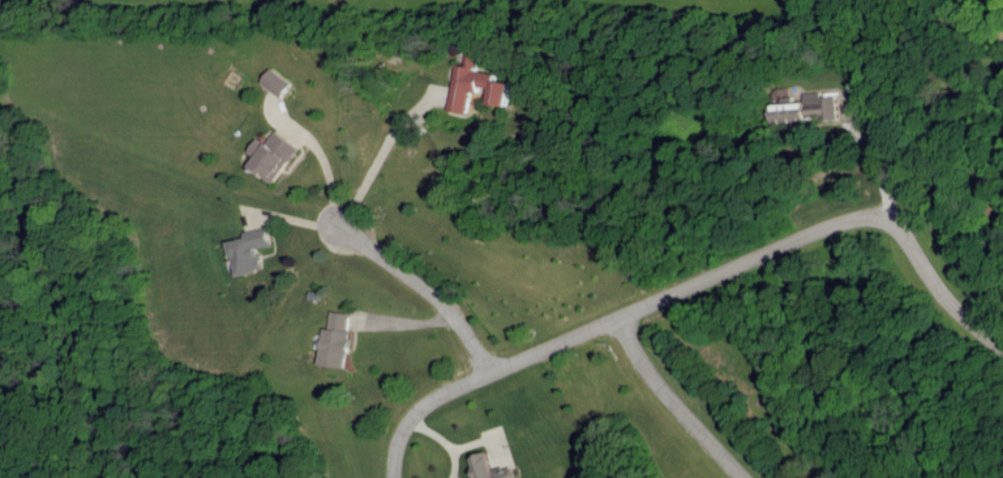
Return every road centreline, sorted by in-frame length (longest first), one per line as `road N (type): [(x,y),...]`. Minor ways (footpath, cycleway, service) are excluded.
road 1 (residential): [(875,219),(817,230),(448,393),(407,438),(396,477)]
road 2 (residential): [(1002,357),(949,317),(884,233),(836,105)]
road 3 (residential): [(499,372),(440,291),(339,221)]
road 4 (residential): [(622,319),(759,477)]

